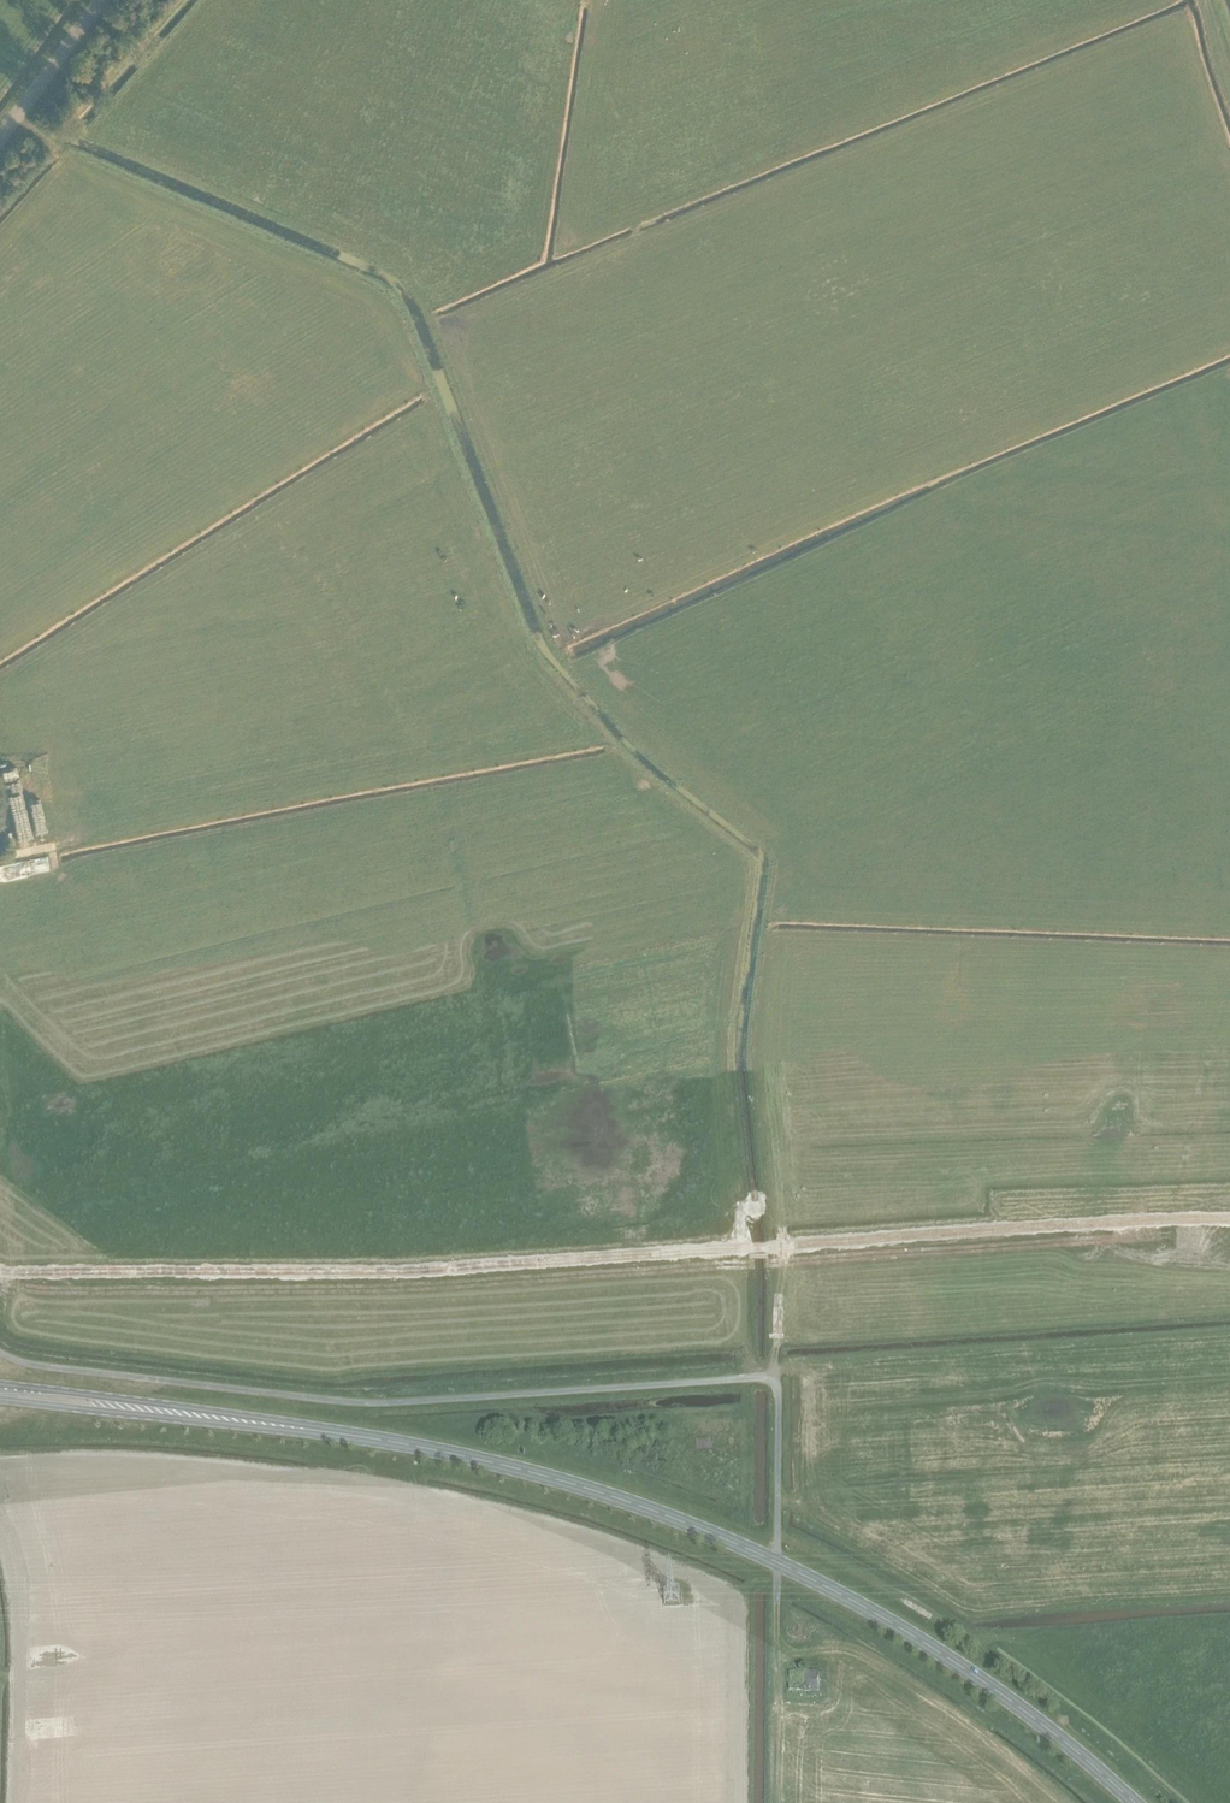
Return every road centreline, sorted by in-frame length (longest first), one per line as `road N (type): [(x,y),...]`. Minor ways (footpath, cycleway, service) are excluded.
road 1 (primary): [(1136,1802),(1003,1695),(908,1633),(672,1517),(560,1480),(393,1441),(0,1391)]
road 2 (track): [(777,1562),(771,1380),(371,1404),(35,1365),(0,1353)]
road 3 (tertiary): [(0,134),(99,0)]

